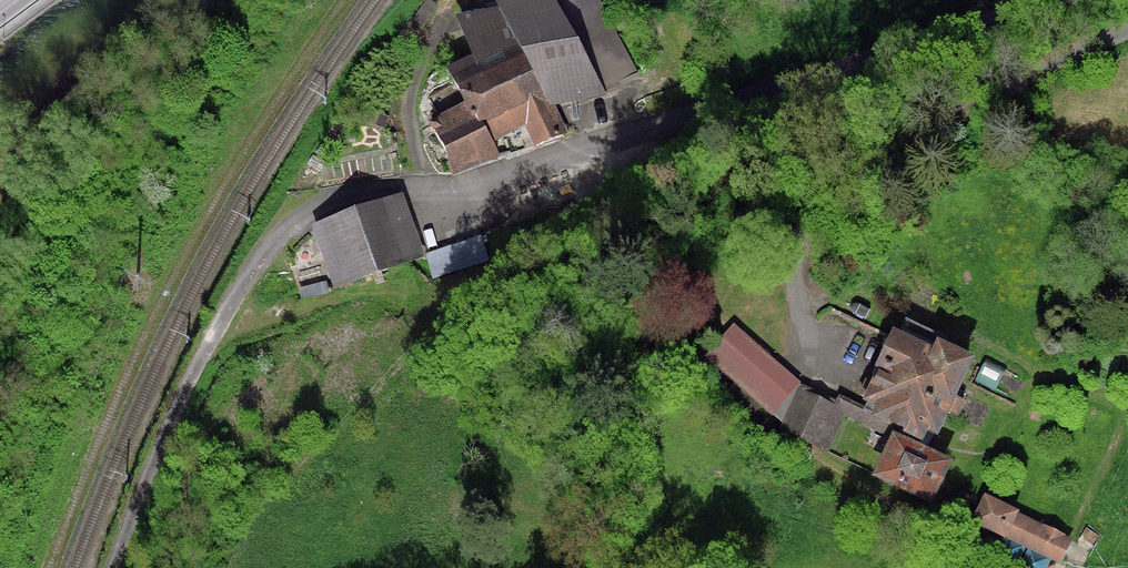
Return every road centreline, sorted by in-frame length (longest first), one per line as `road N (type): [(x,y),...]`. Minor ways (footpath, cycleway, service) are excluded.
road 1 (residential): [(1038,0),(473,188),(396,185),(328,202),(299,219)]
road 2 (track): [(299,219),(245,281),(168,423),(114,567)]

